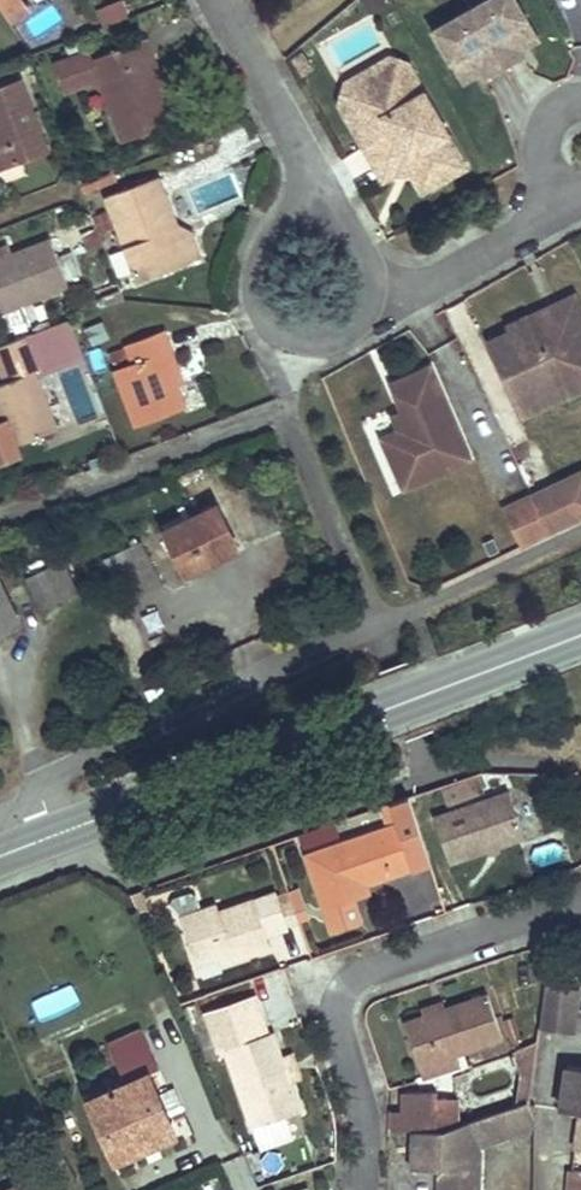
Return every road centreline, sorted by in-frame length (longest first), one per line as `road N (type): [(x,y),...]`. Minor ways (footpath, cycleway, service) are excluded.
road 1 (secondary): [(54,836),(580,636)]
road 2 (residential): [(580,900),(374,972),(345,994),(366,1069),(362,1189)]
road 3 (residential): [(54,836),(40,794),(53,774),(377,622)]
road 4 (residential): [(376,293),(352,331),(329,344),(304,345),(266,320),(258,278),(295,211),(300,154)]
road 5 (residential): [(214,0),(300,154)]
road 6 (residential): [(376,293),(425,288),(527,230)]
road 7 (residential): [(300,154),(373,267),(376,293)]
road 8 (residential): [(580,101),(550,123),(542,212)]

